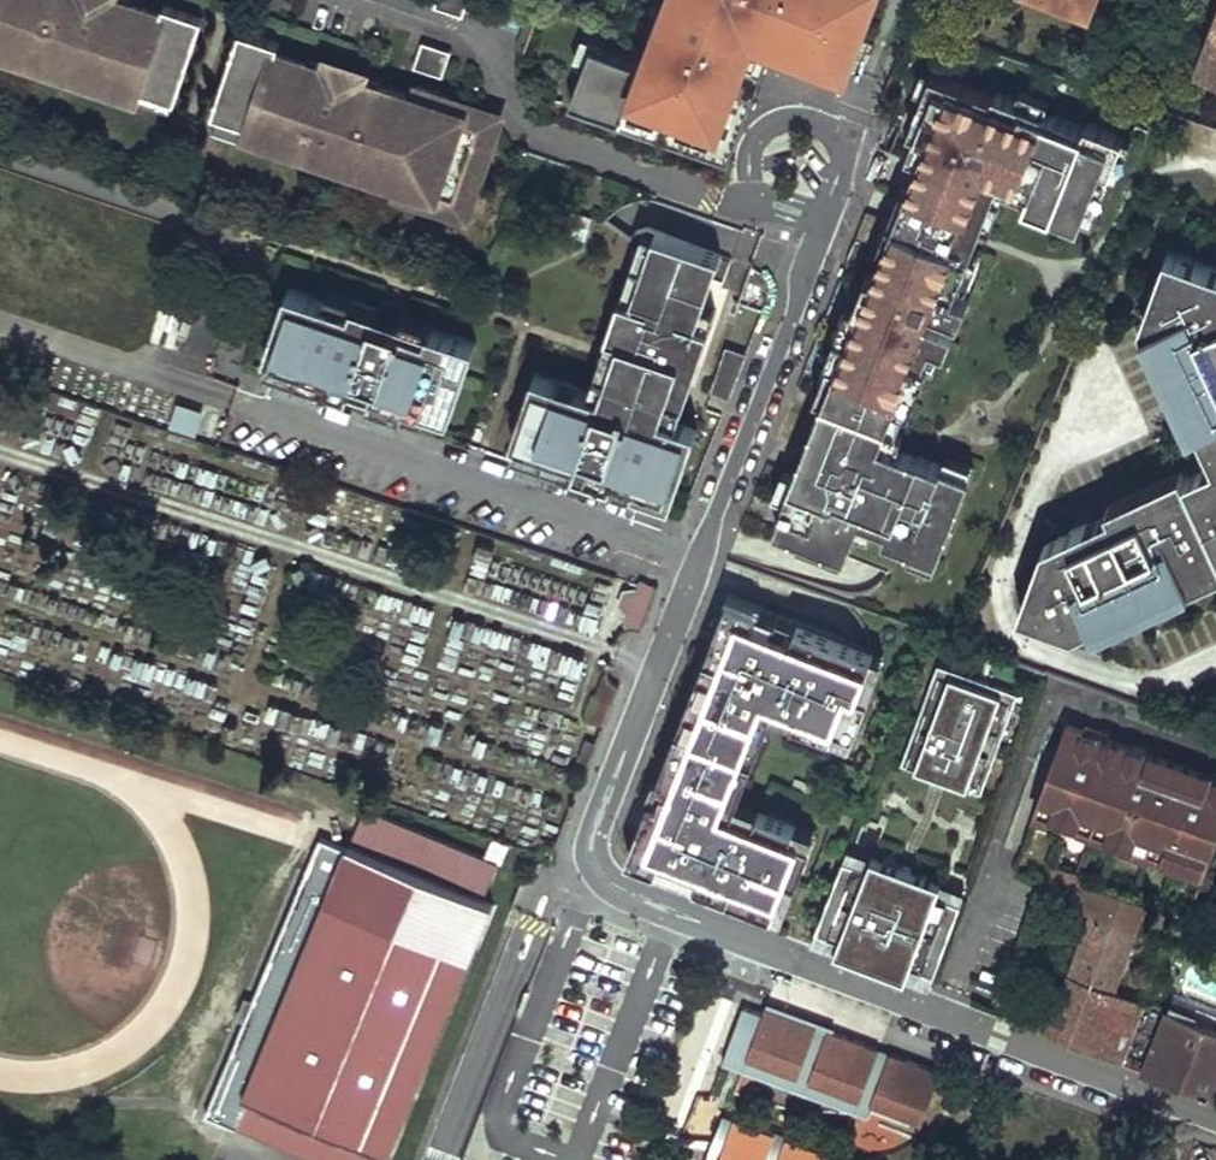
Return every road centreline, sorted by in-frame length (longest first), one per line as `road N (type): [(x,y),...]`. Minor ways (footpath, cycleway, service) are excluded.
road 1 (residential): [(1215,1111),(626,895),(595,865),(598,826),(797,306),(823,218)]
road 2 (residential): [(823,218),(843,159),(839,142),(819,124),(790,120),(766,127),(748,163),(751,198)]

